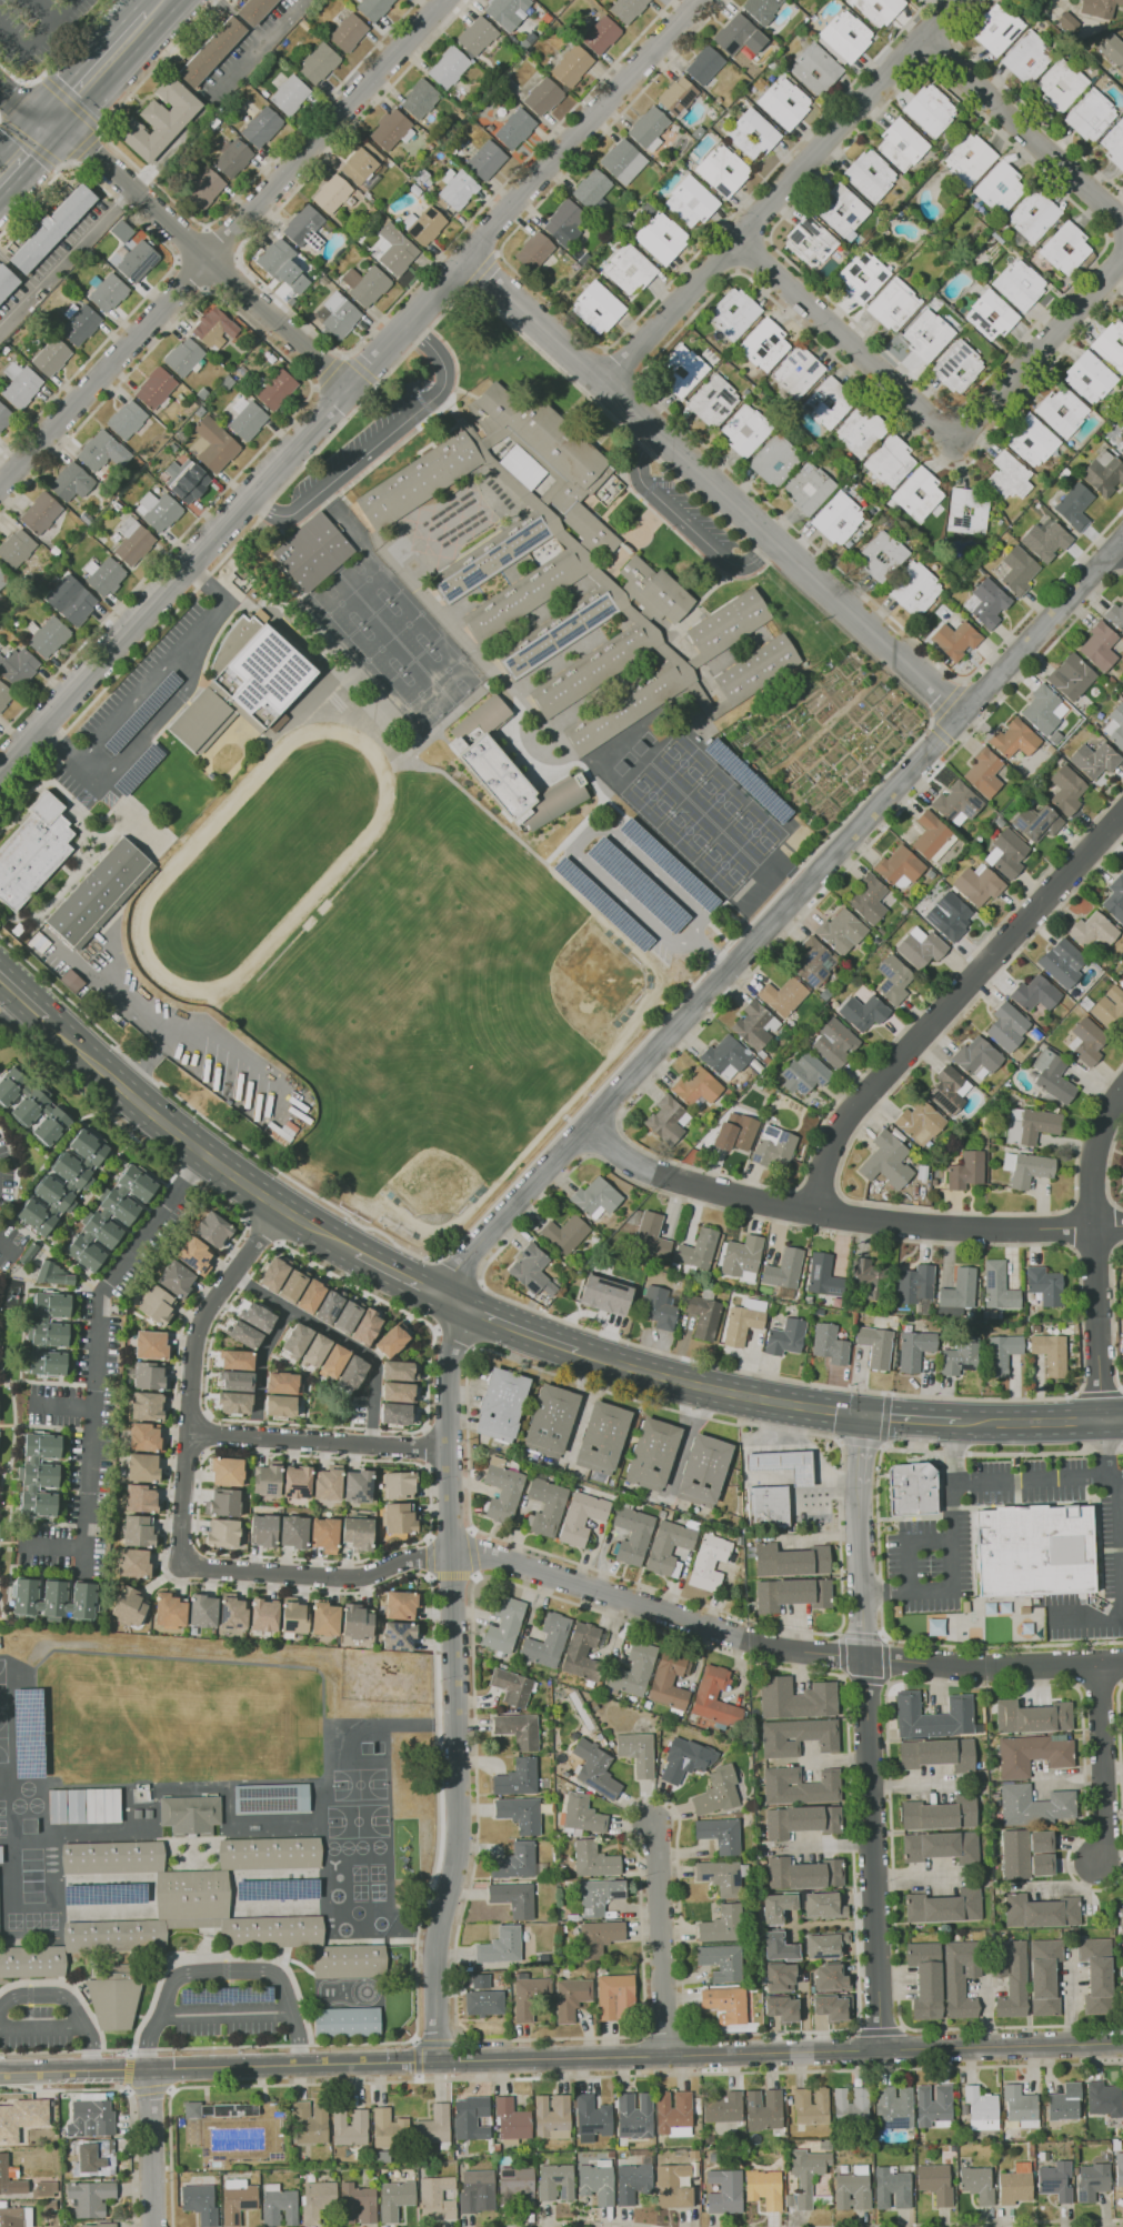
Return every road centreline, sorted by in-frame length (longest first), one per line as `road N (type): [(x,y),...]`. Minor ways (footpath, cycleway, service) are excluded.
road 1 (residential): [(700,0),(0,780)]
road 2 (residential): [(1122,541),(454,1271),(440,1298)]
road 3 (tertiary): [(885,2050),(0,2073)]
road 4 (residential): [(438,2062),(435,1959),(459,1828),(448,1385),(470,1312)]
road 5 (residential): [(1122,1665),(780,1649),(484,1554),(452,1555)]
road 6 (residential): [(962,714),(465,258)]
road 7 (residential): [(443,0),(0,486)]
road 8 (residential): [(279,1208),(200,1330),(184,1563),(357,1578),(452,1555)]
road 9 (residential): [(864,1418),(860,1504),(885,2050)]
road 10 (residential): [(1122,1226),(912,1228),(743,1201),(664,1178),(589,1128)]
road 11 (residential): [(1122,259),(959,441),(739,241)]
road 12 (residential): [(952,0),(739,241),(598,382)]
road 13 (residential): [(1122,817),(845,1127),(818,1213)]
road 14 (residential): [(348,388),(86,144),(38,117)]
road 15 (secondary): [(347,1250),(203,1154),(51,1014)]
road 16 (residential): [(921,37),(1122,219)]
road 17 (residential): [(189,1433),(449,1448)]
road 18 (secondary): [(864,1418),(615,1362)]
road 19 (tertiary): [(1122,2044),(885,2050)]
road 20 (residential): [(668,2056),(653,1824)]
road 21 (residential): [(1101,1666),(1111,1844),(1100,1867)]
road 22 (residential): [(1099,1227),(1100,1420)]
road 23 (primary): [(66,128),(182,0)]
road 24 (secondary): [(1122,1419),(961,1423)]
road 25 (residential): [(149,2069),(154,2226)]
road 26 (primary): [(139,6),(38,117)]
road 27 (secondary): [(578,1352),(440,1298)]

